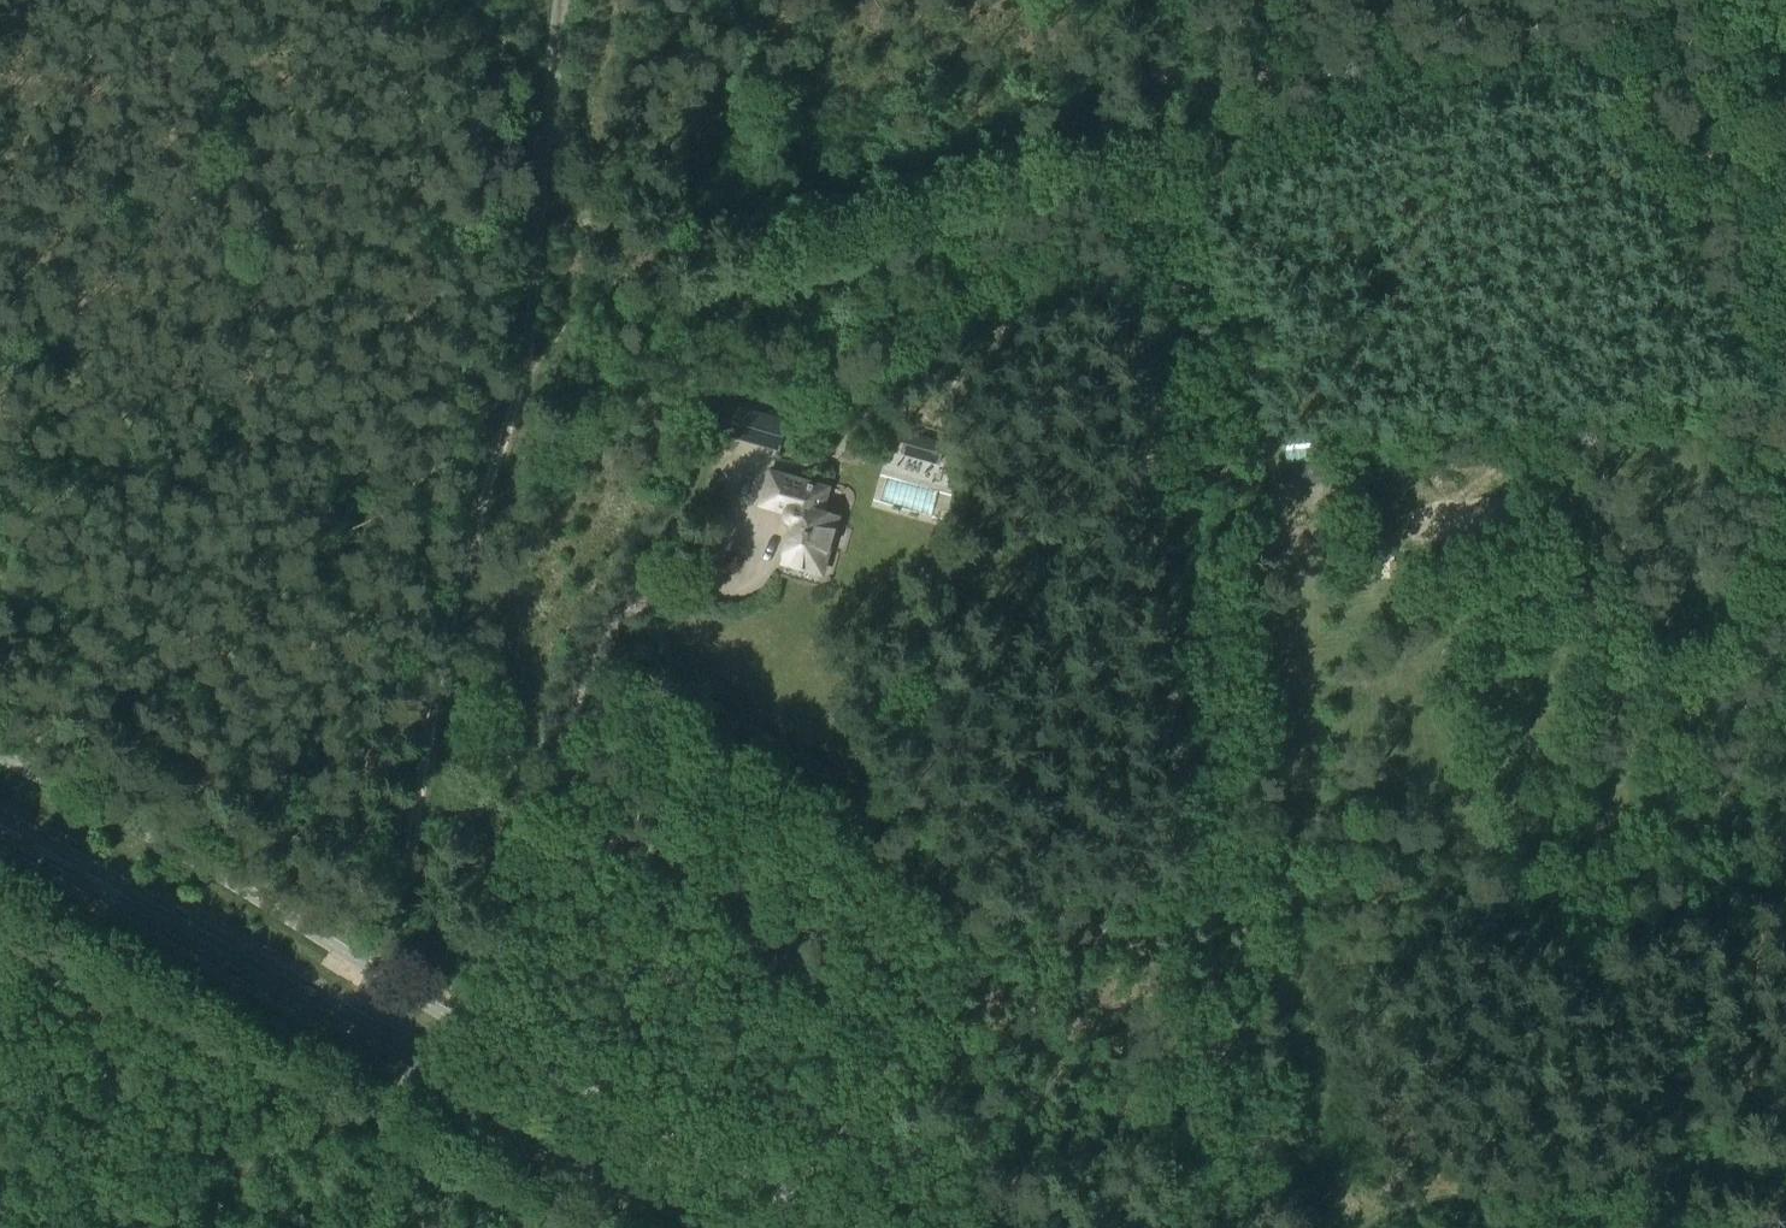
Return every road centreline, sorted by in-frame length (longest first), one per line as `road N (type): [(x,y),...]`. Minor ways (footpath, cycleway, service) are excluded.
road 1 (track): [(542,336),(1721,0)]
road 2 (primary): [(687,1227),(0,837)]
road 3 (track): [(1158,160),(1166,0)]
road 4 (track): [(456,0),(555,97)]

